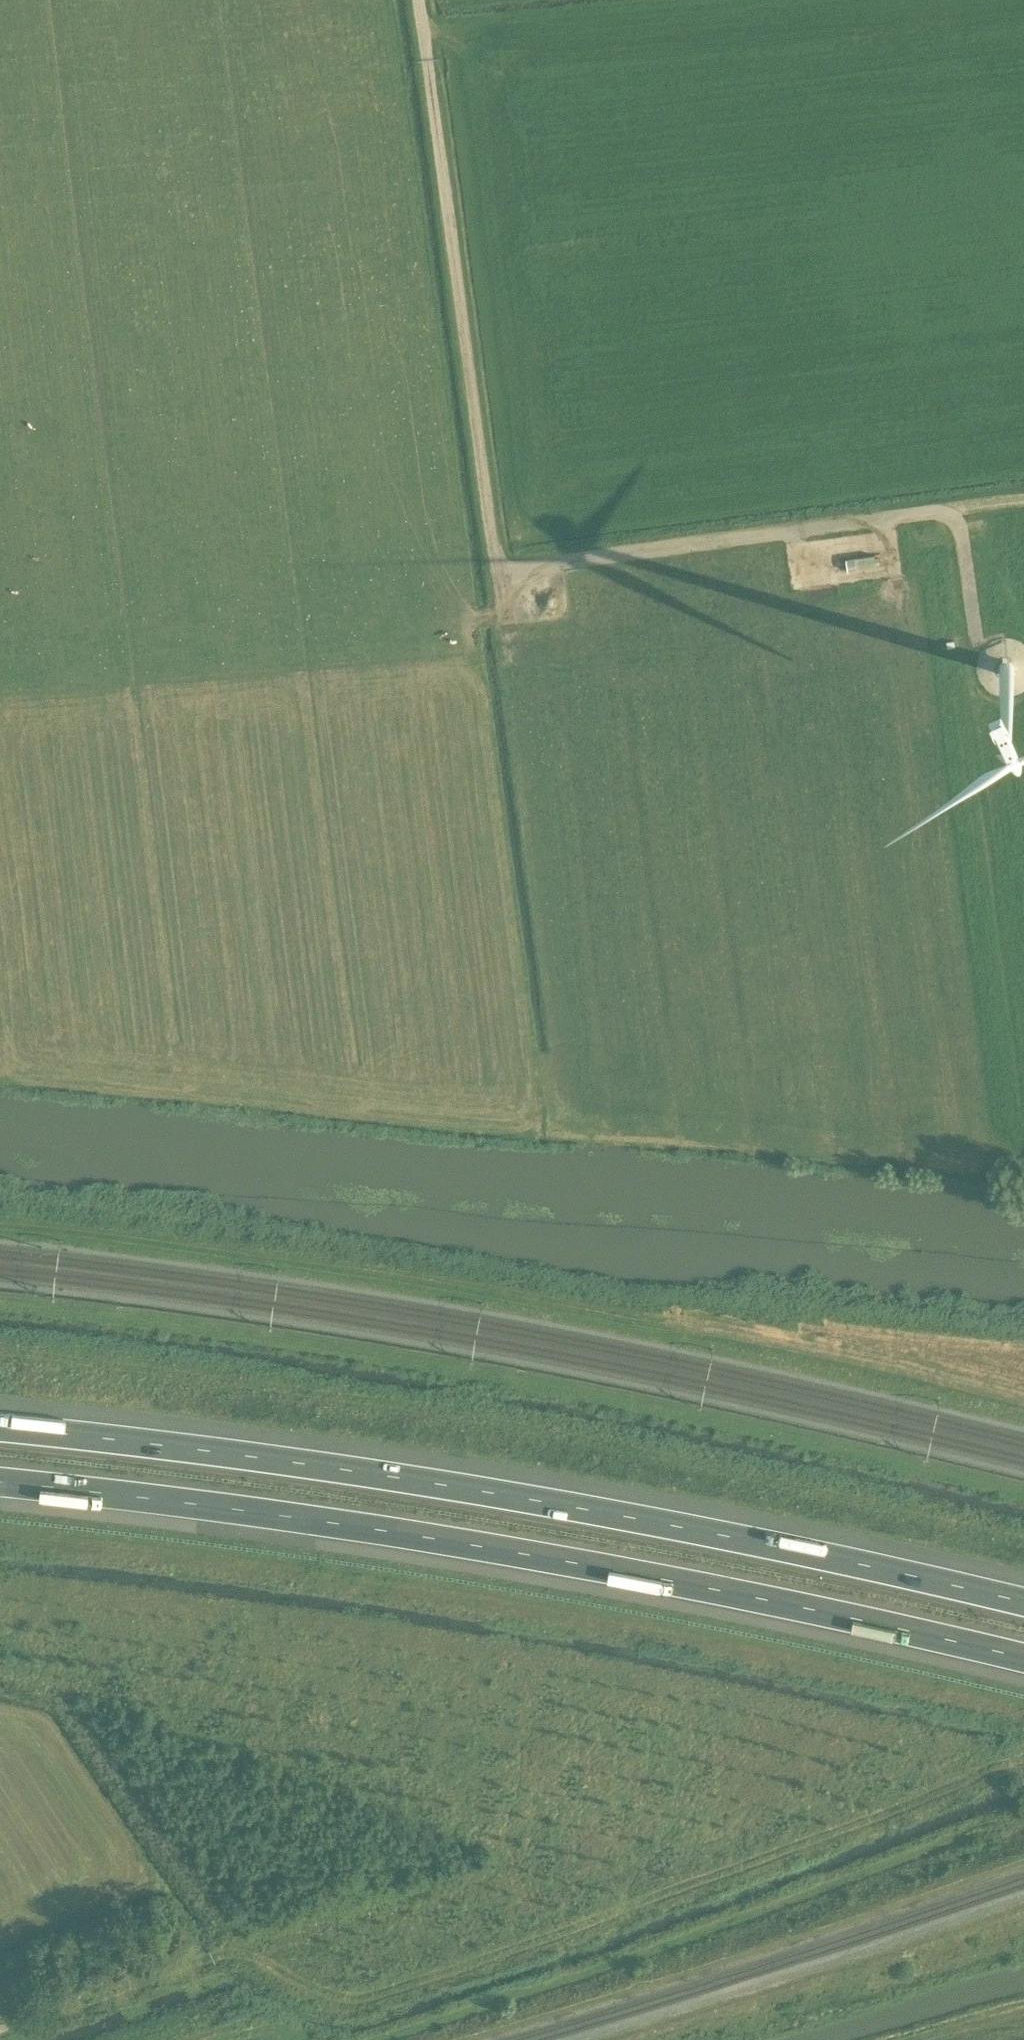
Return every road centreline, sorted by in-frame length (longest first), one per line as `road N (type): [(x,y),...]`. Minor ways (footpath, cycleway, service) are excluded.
road 1 (motorway): [(0,1483),(518,1554),(1023,1659)]
road 2 (motorway): [(1023,1603),(517,1496),(0,1428)]

